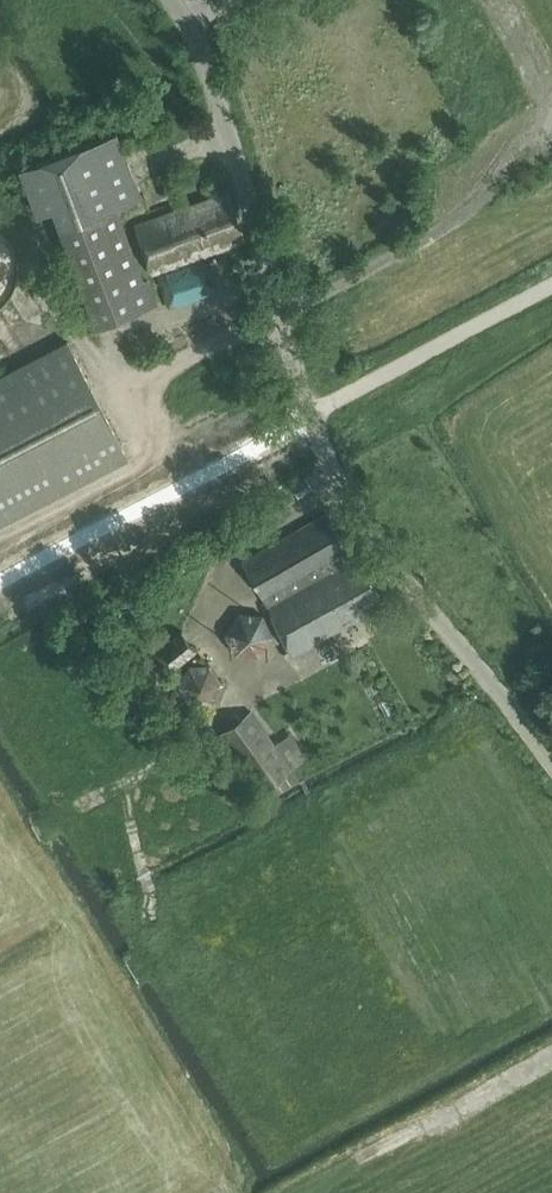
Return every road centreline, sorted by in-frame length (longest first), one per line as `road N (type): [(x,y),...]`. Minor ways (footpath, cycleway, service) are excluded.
road 1 (unclassified): [(551,767),(384,554),(317,437),(253,213),(176,0)]

